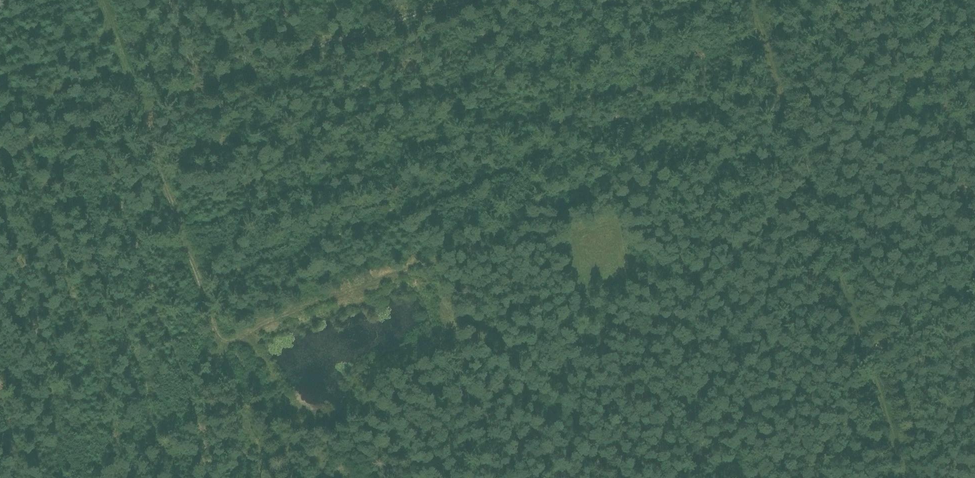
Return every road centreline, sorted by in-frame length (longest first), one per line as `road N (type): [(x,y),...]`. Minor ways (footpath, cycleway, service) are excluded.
road 1 (track): [(752,0),(911,477)]
road 2 (track): [(107,0),(260,477)]
road 3 (track): [(0,148),(451,0)]

